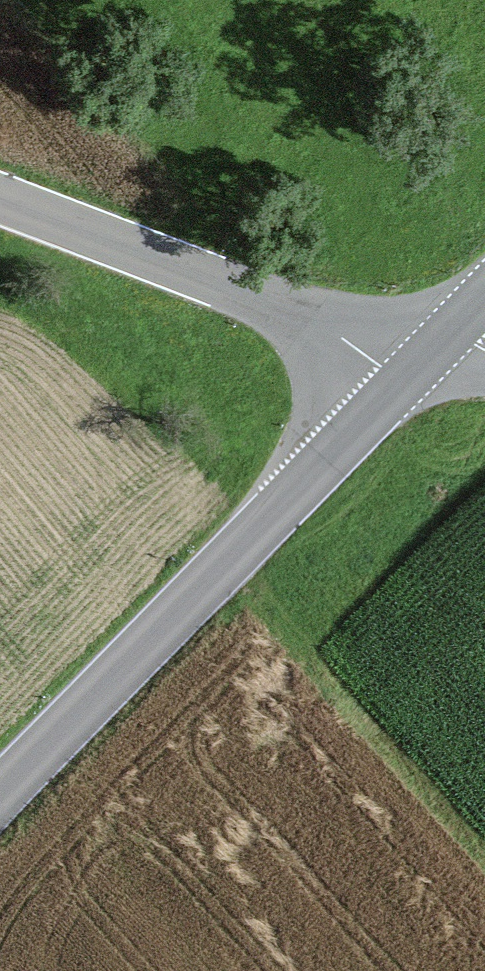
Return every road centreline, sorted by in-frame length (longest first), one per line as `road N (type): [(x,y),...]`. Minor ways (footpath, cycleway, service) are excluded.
road 1 (tertiary): [(434,366),(0,790)]
road 2 (unclassified): [(0,206),(434,366)]
road 3 (track): [(233,563),(484,845)]

